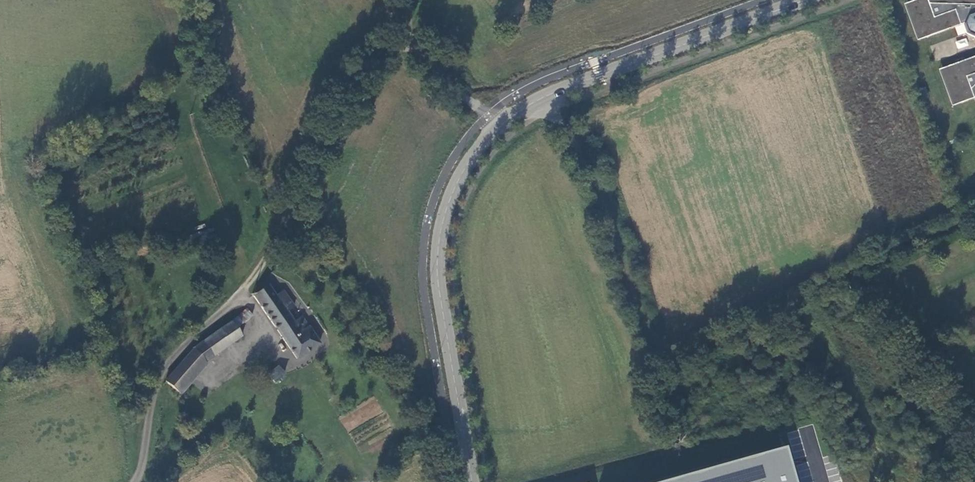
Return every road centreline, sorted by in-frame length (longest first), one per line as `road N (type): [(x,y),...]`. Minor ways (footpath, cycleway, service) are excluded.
road 1 (tertiary): [(802,0),(599,75),(495,126),(480,146),(450,198),(437,267),(472,481)]
road 2 (track): [(554,111),(587,161),(648,330),(692,352),(791,303)]
road 3 (track): [(264,260),(363,59),(378,46),(412,47)]
road 4 (unclassified): [(133,481),(164,367),(264,260)]

